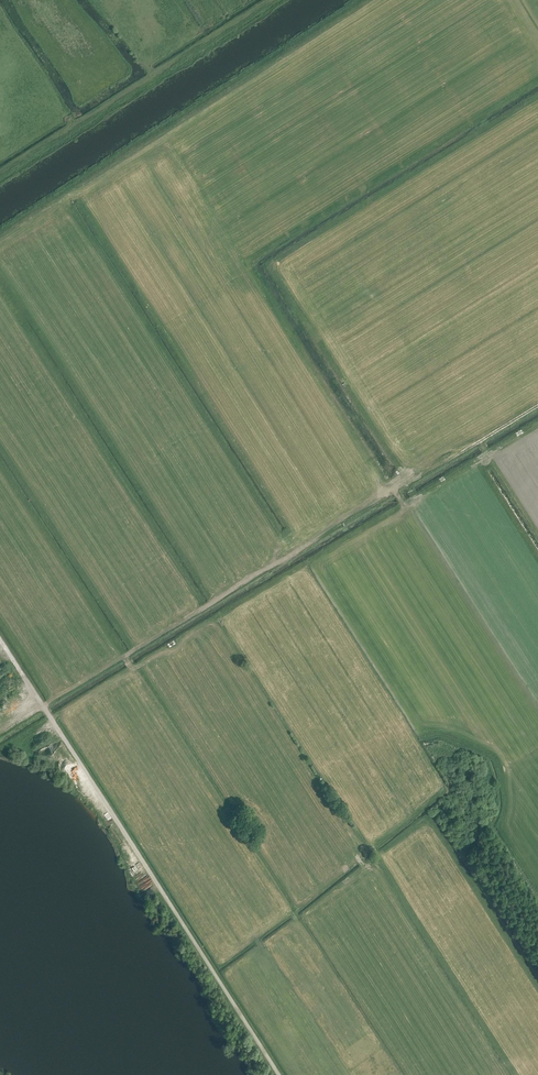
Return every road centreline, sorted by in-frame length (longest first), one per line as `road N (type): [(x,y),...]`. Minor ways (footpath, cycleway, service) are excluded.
road 1 (track): [(278,1074),(0,639)]
road 2 (track): [(537,405),(120,659)]

